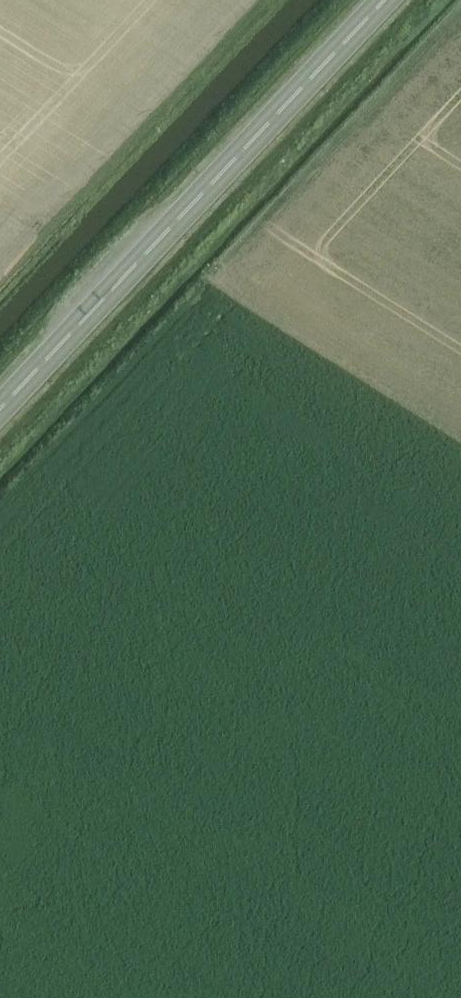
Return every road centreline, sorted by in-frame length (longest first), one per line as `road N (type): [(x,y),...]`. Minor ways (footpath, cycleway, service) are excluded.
road 1 (trunk): [(0,409),(384,0)]

